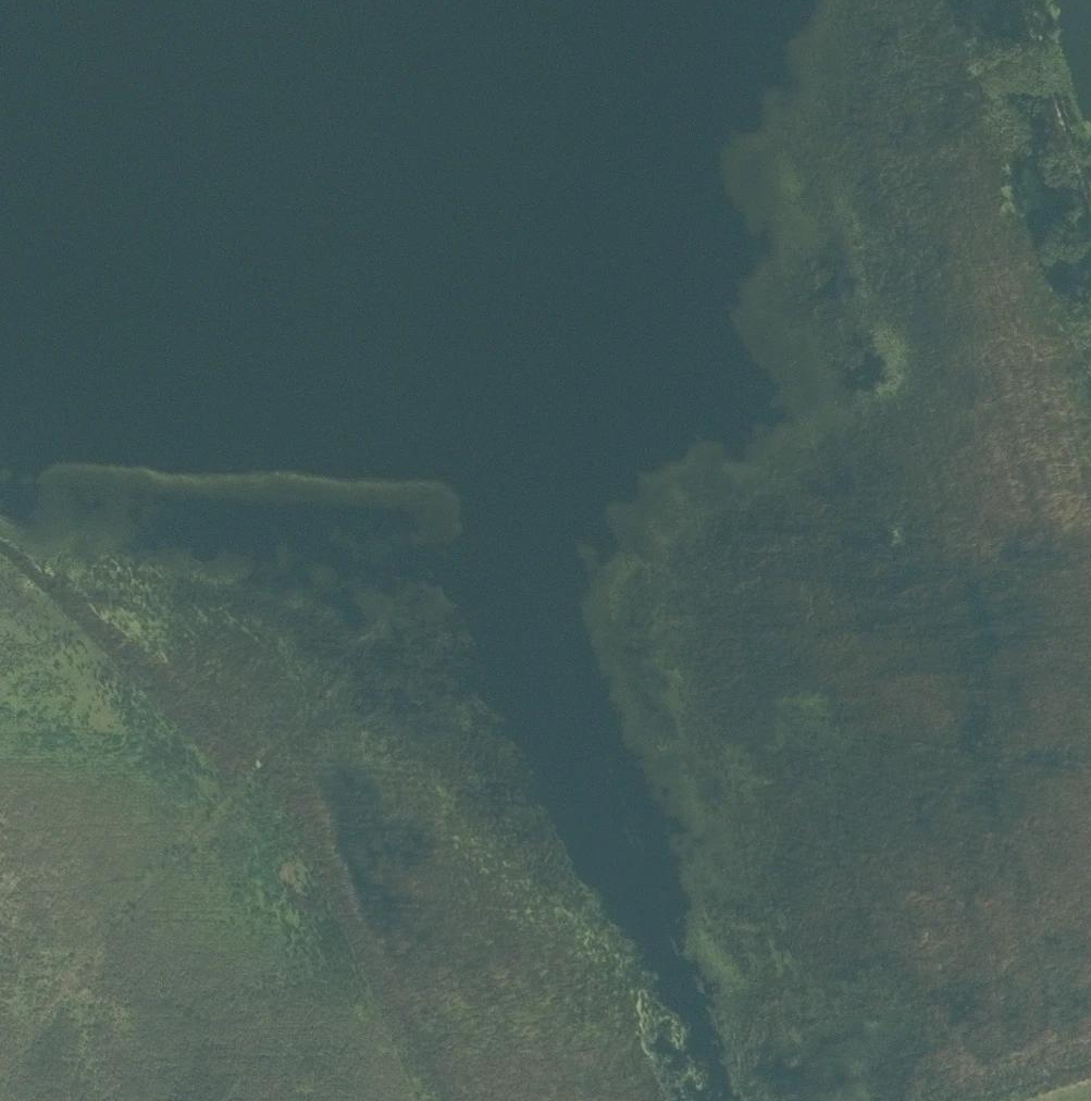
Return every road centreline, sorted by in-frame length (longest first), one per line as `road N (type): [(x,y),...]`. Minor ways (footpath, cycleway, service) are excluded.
road 1 (track): [(1090,261),(1003,0)]

